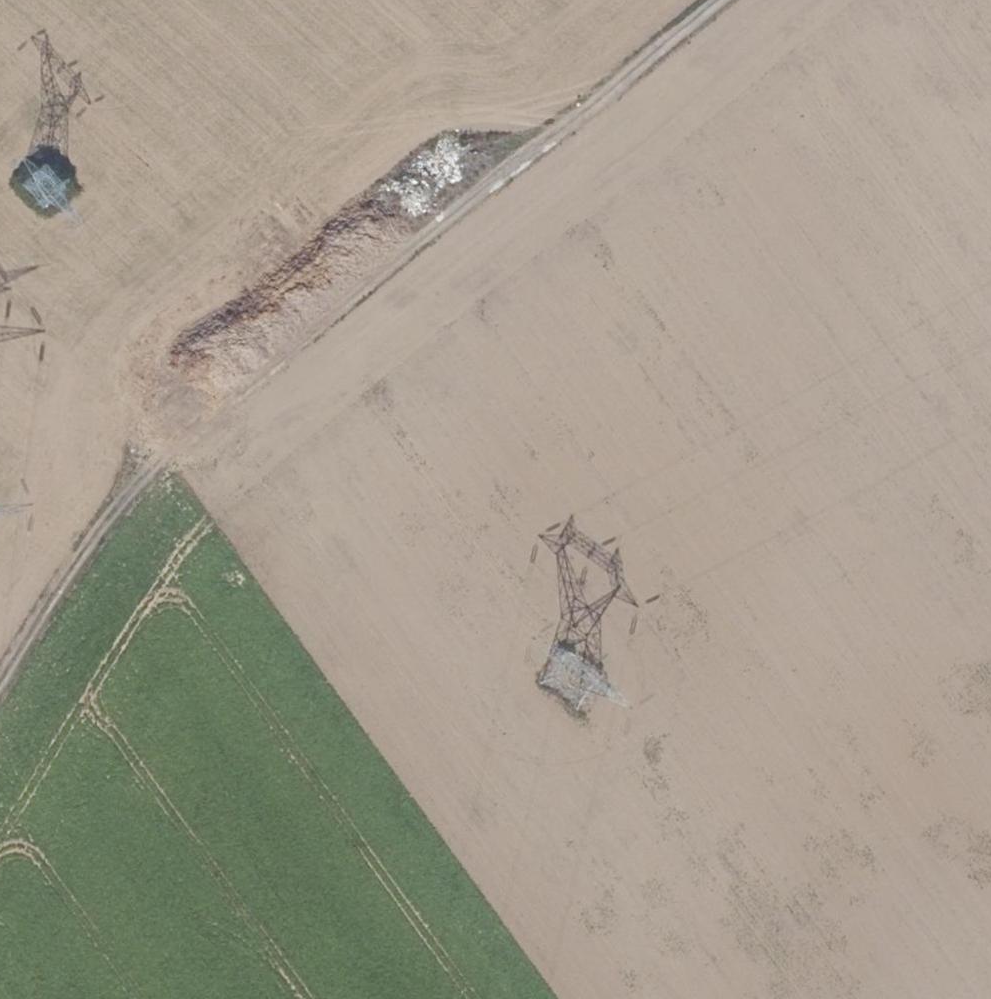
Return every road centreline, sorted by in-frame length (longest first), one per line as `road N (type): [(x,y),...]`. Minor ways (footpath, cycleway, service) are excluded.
road 1 (track): [(718,0),(209,414),(134,487),(0,681)]

